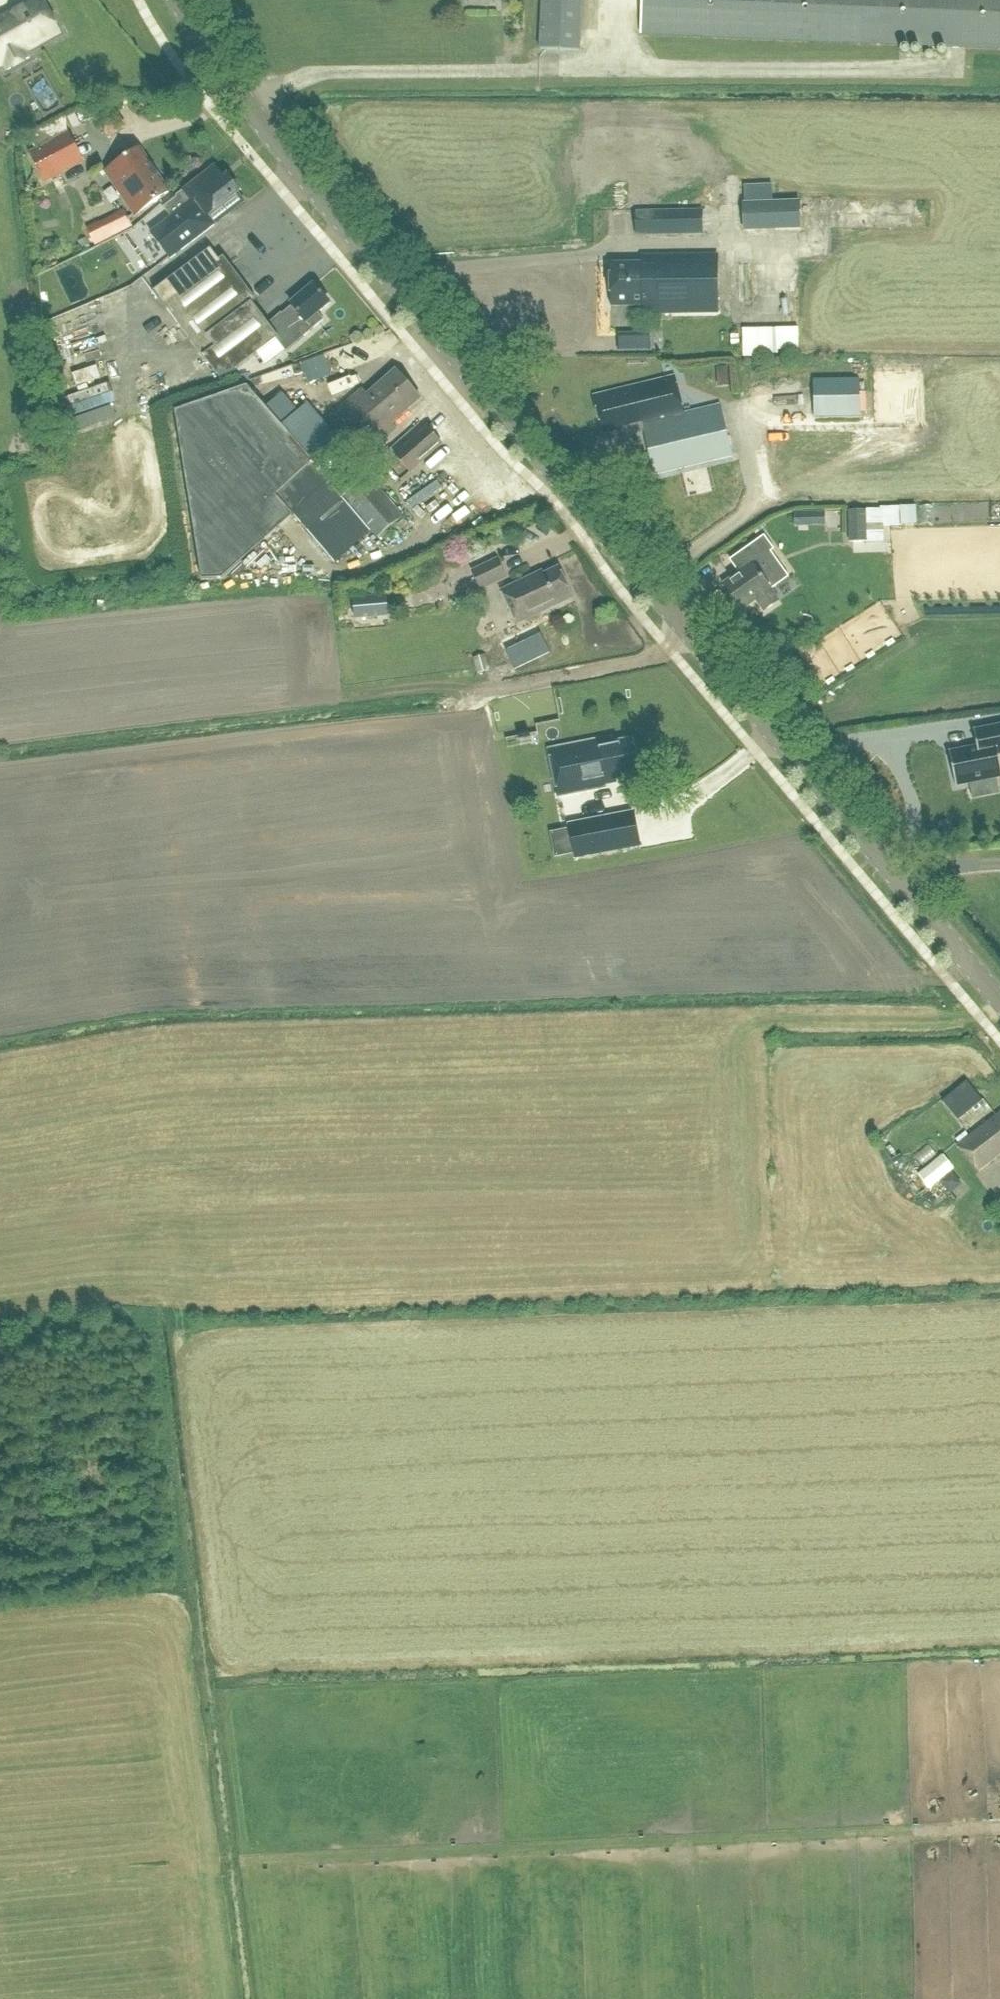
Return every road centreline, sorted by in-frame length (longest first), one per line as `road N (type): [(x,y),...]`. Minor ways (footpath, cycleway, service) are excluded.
road 1 (tertiary): [(999,1002),(252,109),(179,0)]

